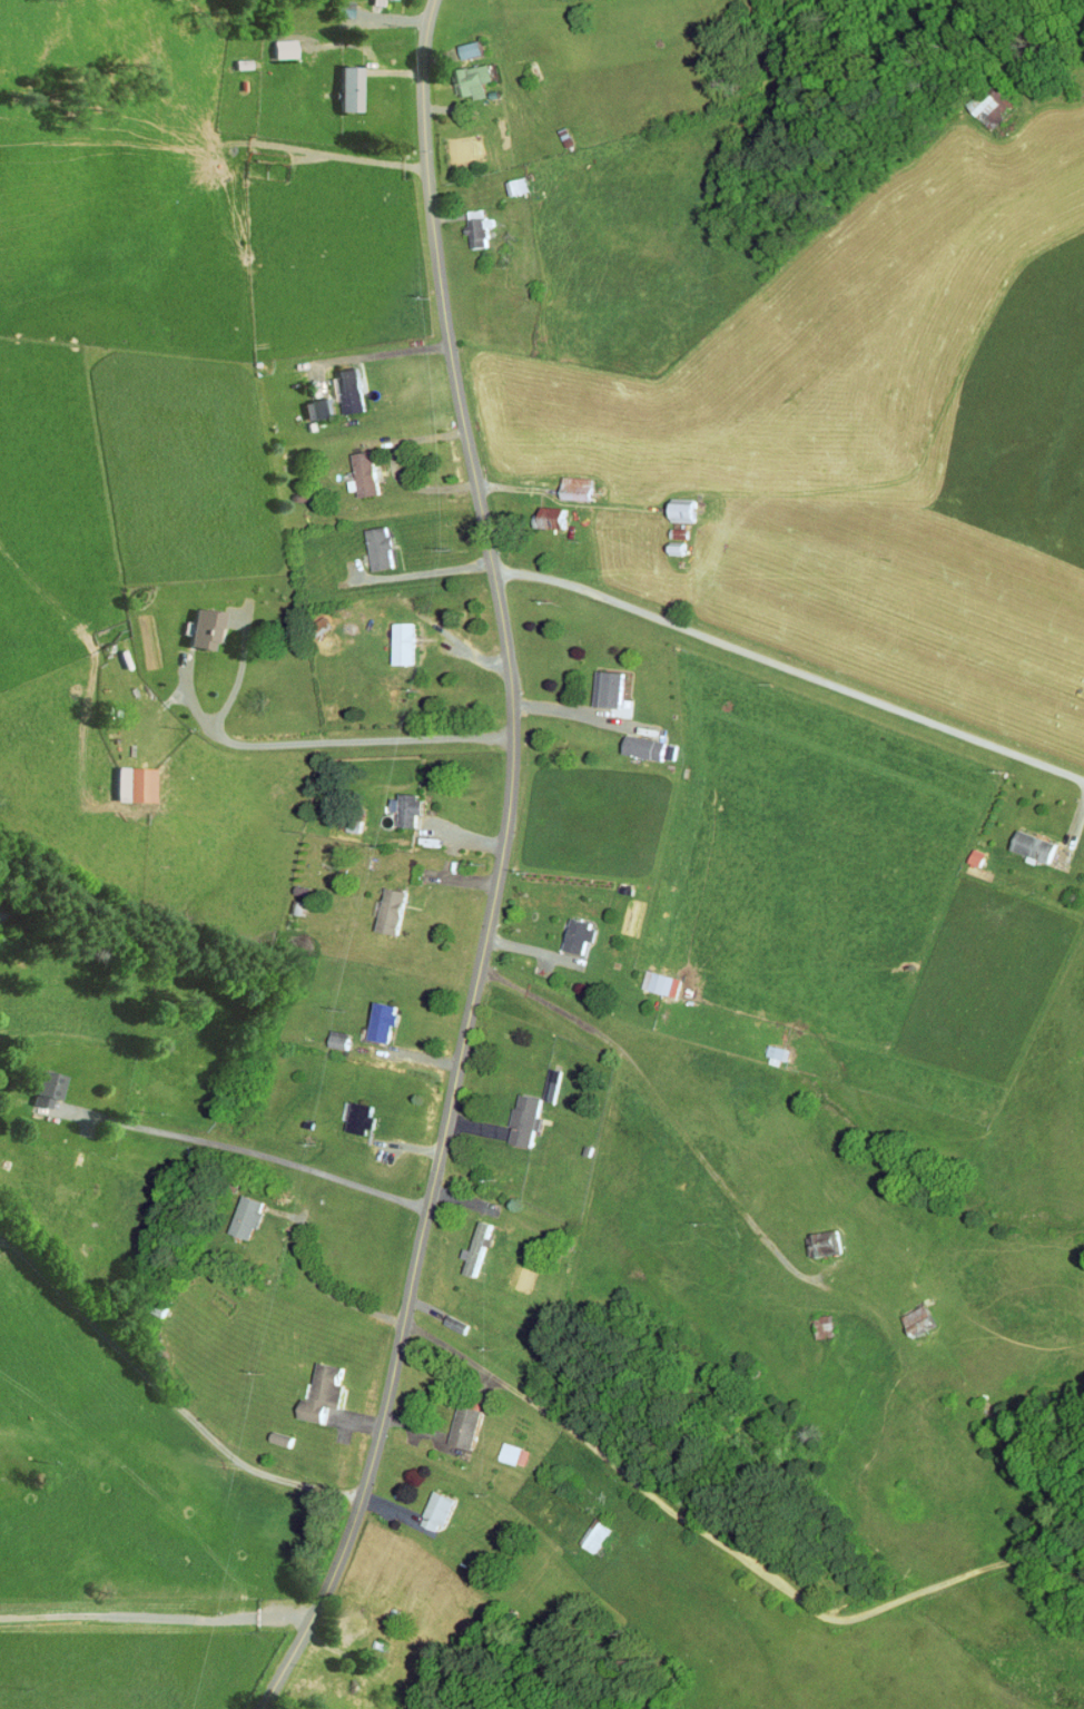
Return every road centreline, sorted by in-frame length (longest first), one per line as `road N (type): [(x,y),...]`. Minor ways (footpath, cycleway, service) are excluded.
road 1 (tertiary): [(264,1708),(332,1580),(363,1494),(481,968),(512,782),(513,705),(501,610),(450,348),(428,176),(425,52),(436,0)]
road 2 (residential): [(481,968),(619,1049),(750,1221),(799,1275),(822,1275)]

